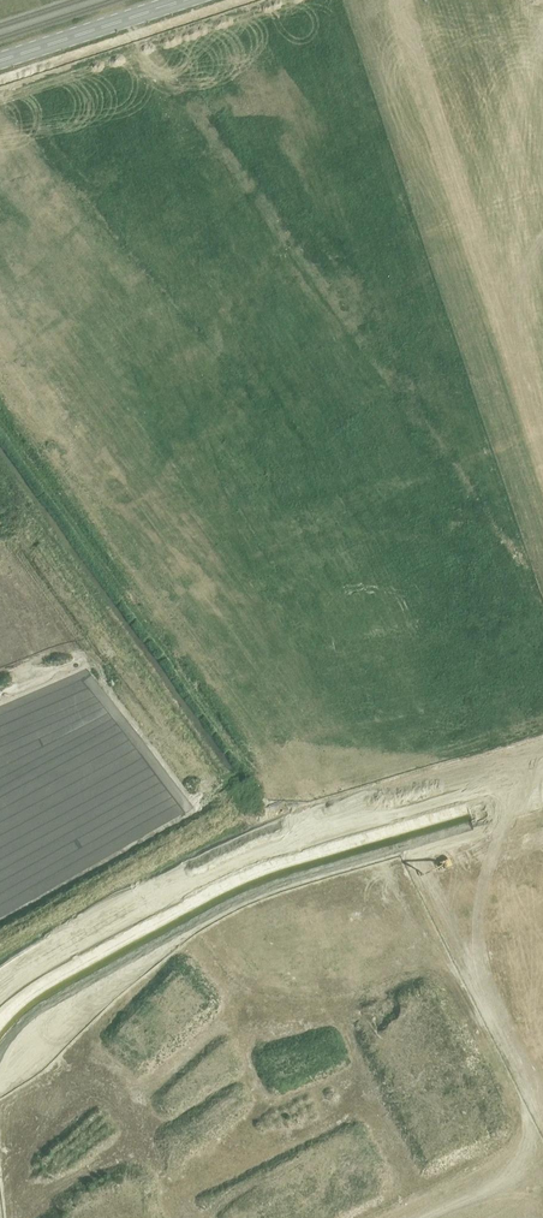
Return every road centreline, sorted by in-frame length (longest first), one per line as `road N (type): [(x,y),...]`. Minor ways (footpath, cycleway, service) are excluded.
road 1 (unclassified): [(0,978),(288,819),(542,742)]
road 2 (unclassified): [(0,60),(183,0)]

